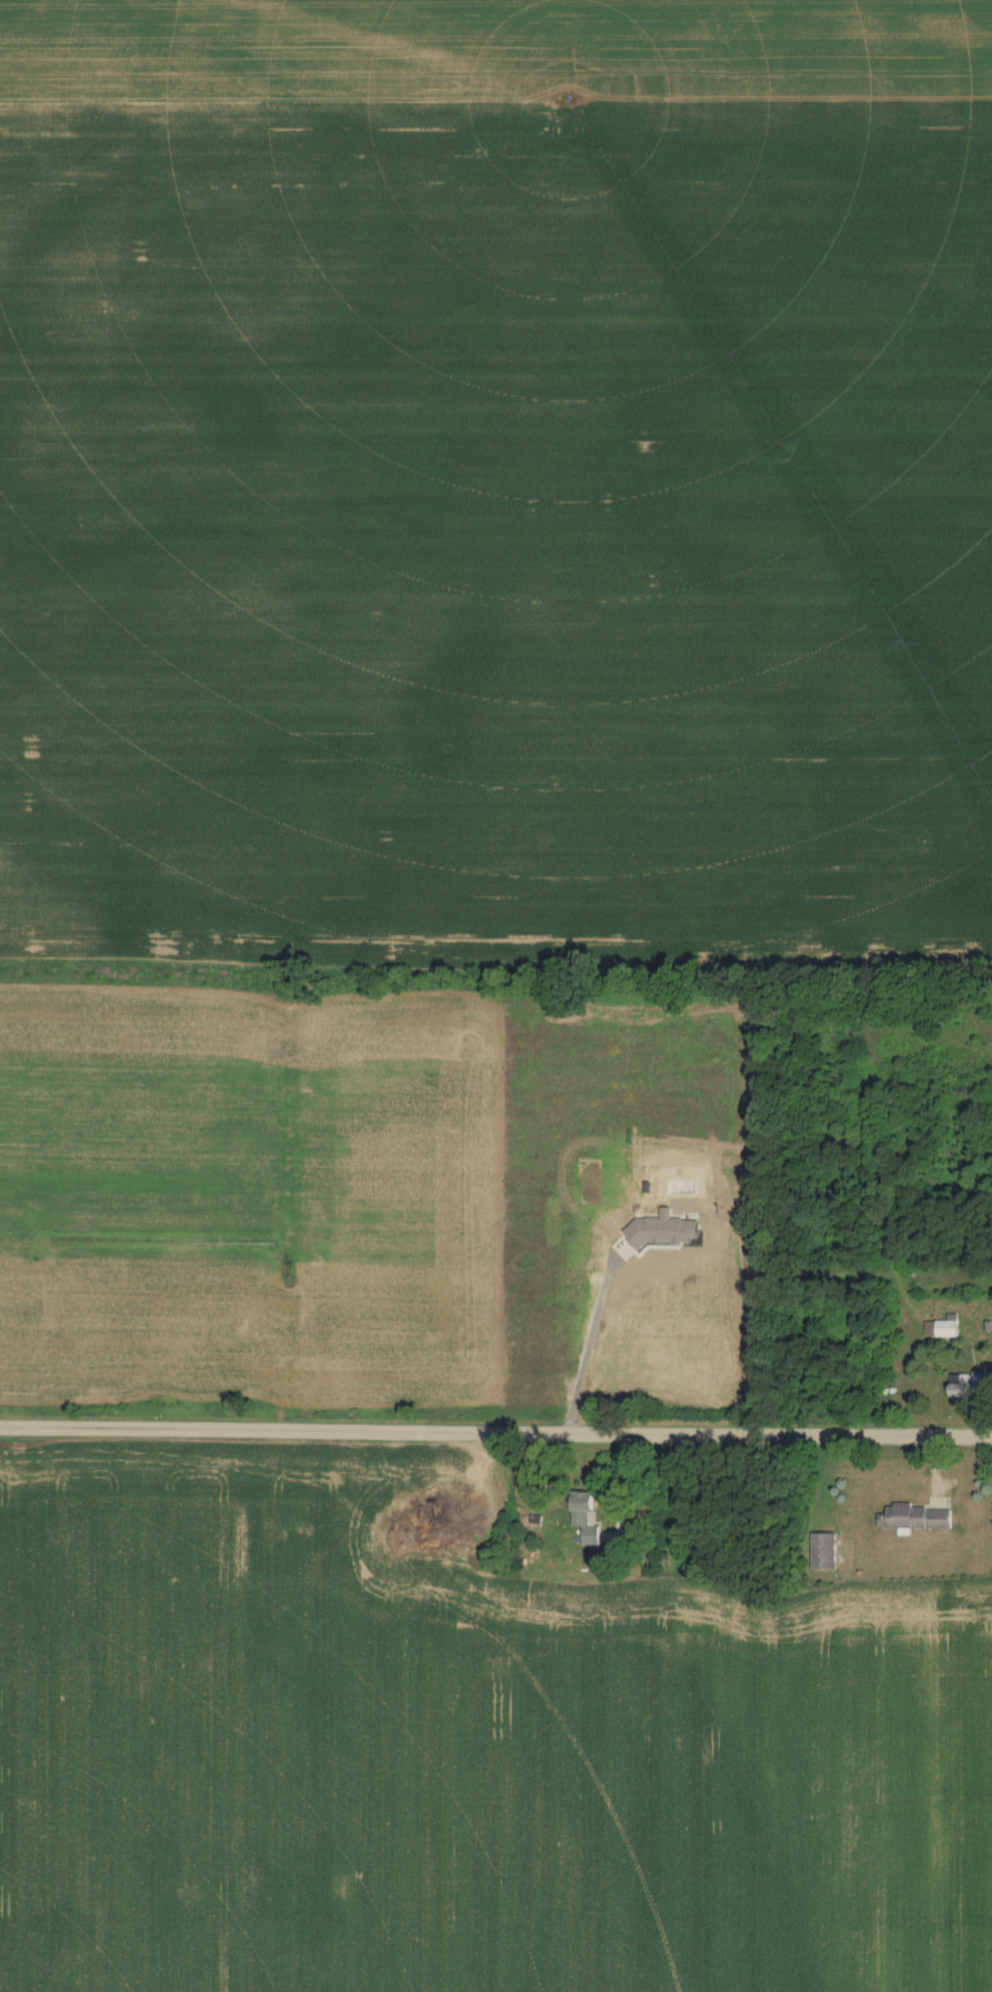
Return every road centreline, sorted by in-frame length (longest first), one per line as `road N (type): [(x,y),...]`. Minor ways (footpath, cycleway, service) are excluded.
road 1 (residential): [(991,1438),(0,1417)]

